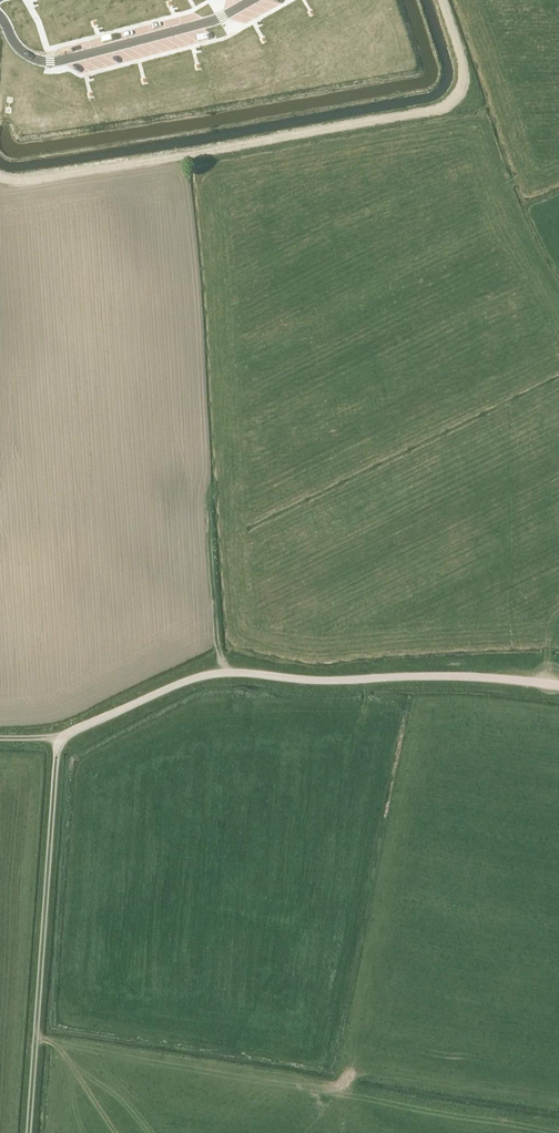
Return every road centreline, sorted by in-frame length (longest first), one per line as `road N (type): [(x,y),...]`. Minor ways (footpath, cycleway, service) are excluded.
road 1 (track): [(0,176),(28,178),(449,105),(463,77),(442,0)]
road 2 (track): [(558,688),(427,677),(326,683),(224,671),(59,738)]
road 3 (track): [(59,738),(28,1132)]
road 4 (track): [(470,0),(526,178),(504,187),(558,307)]
road 5 (track): [(204,497),(224,671)]

